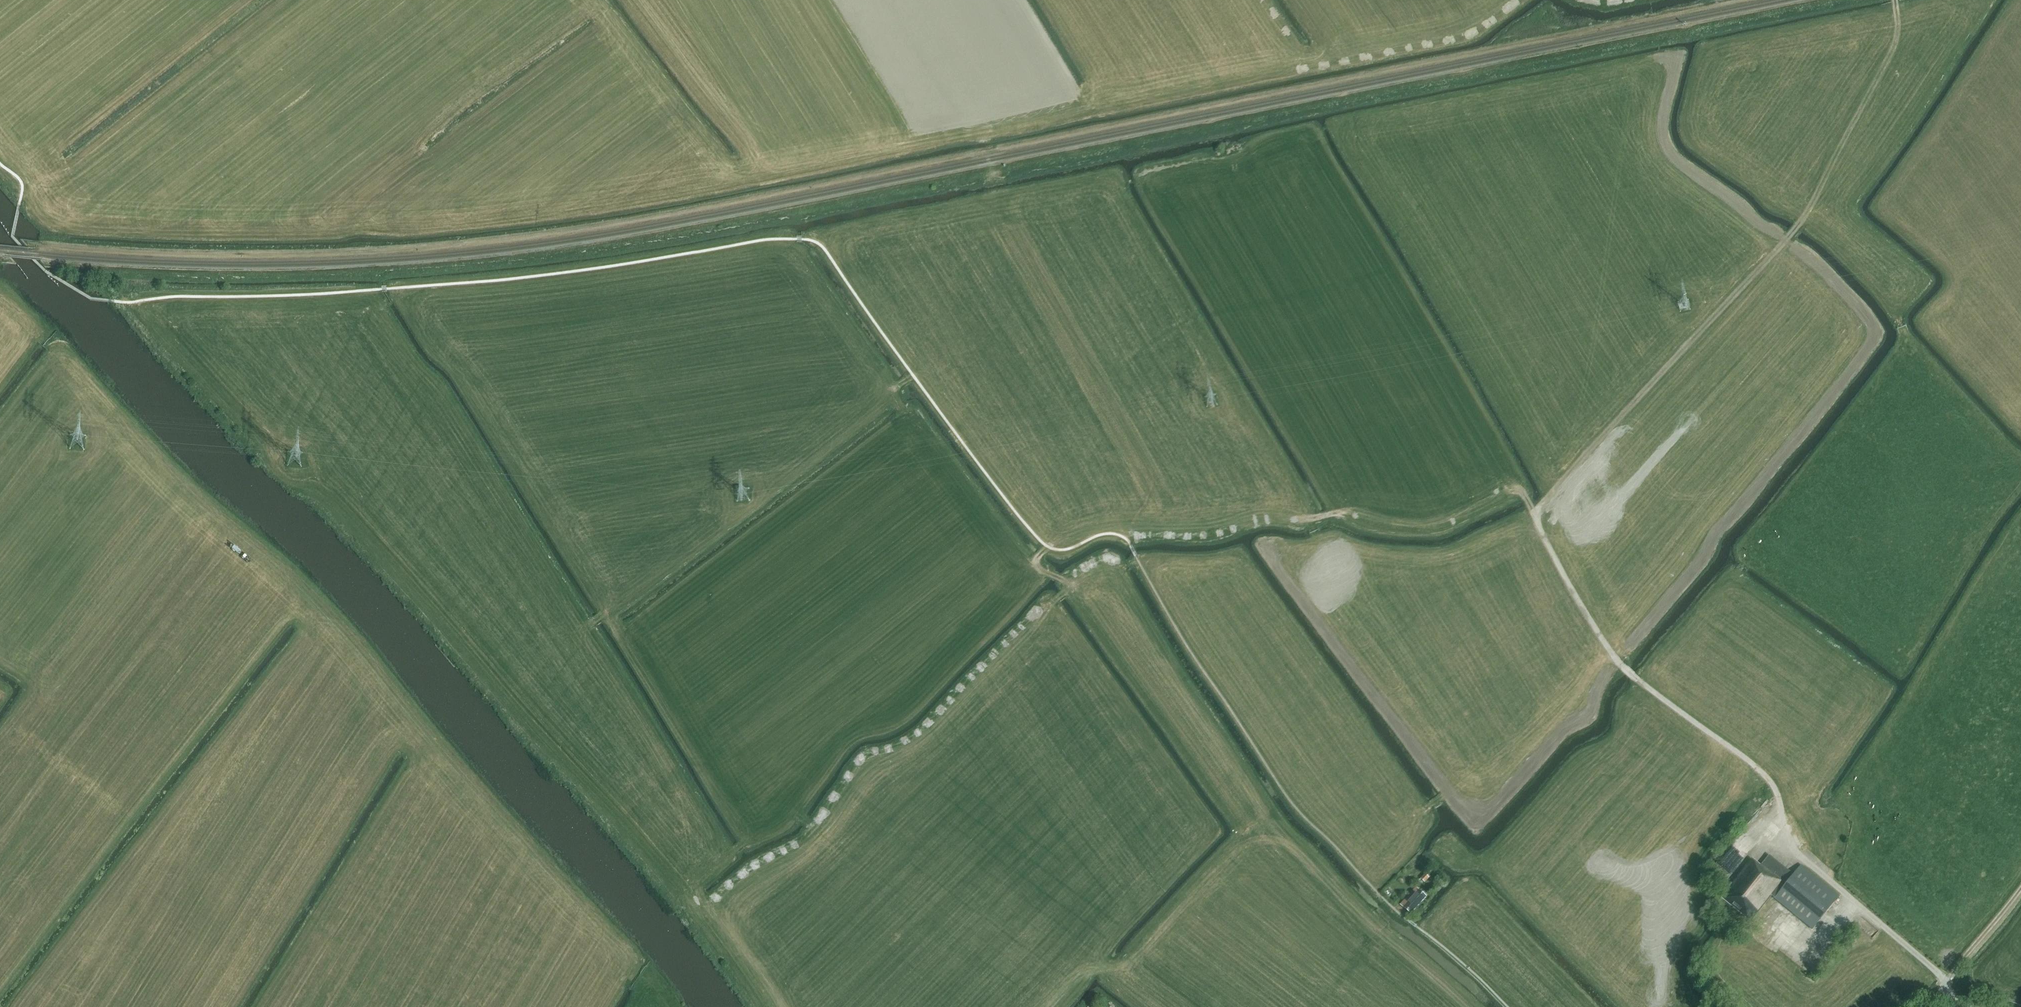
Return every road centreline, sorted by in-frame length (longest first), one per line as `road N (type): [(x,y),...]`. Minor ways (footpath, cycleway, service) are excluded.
road 1 (track): [(1471,1006),(1274,817),(1110,565),(1065,580),(1040,570),(1035,559),(1098,524),(1339,512),(1418,520),(1449,515),(1496,483),(1520,489),(1534,512)]
road 2 (track): [(1783,842),(1766,776),(1622,664),(1534,512),(1808,217),(1895,46),(1895,0)]

